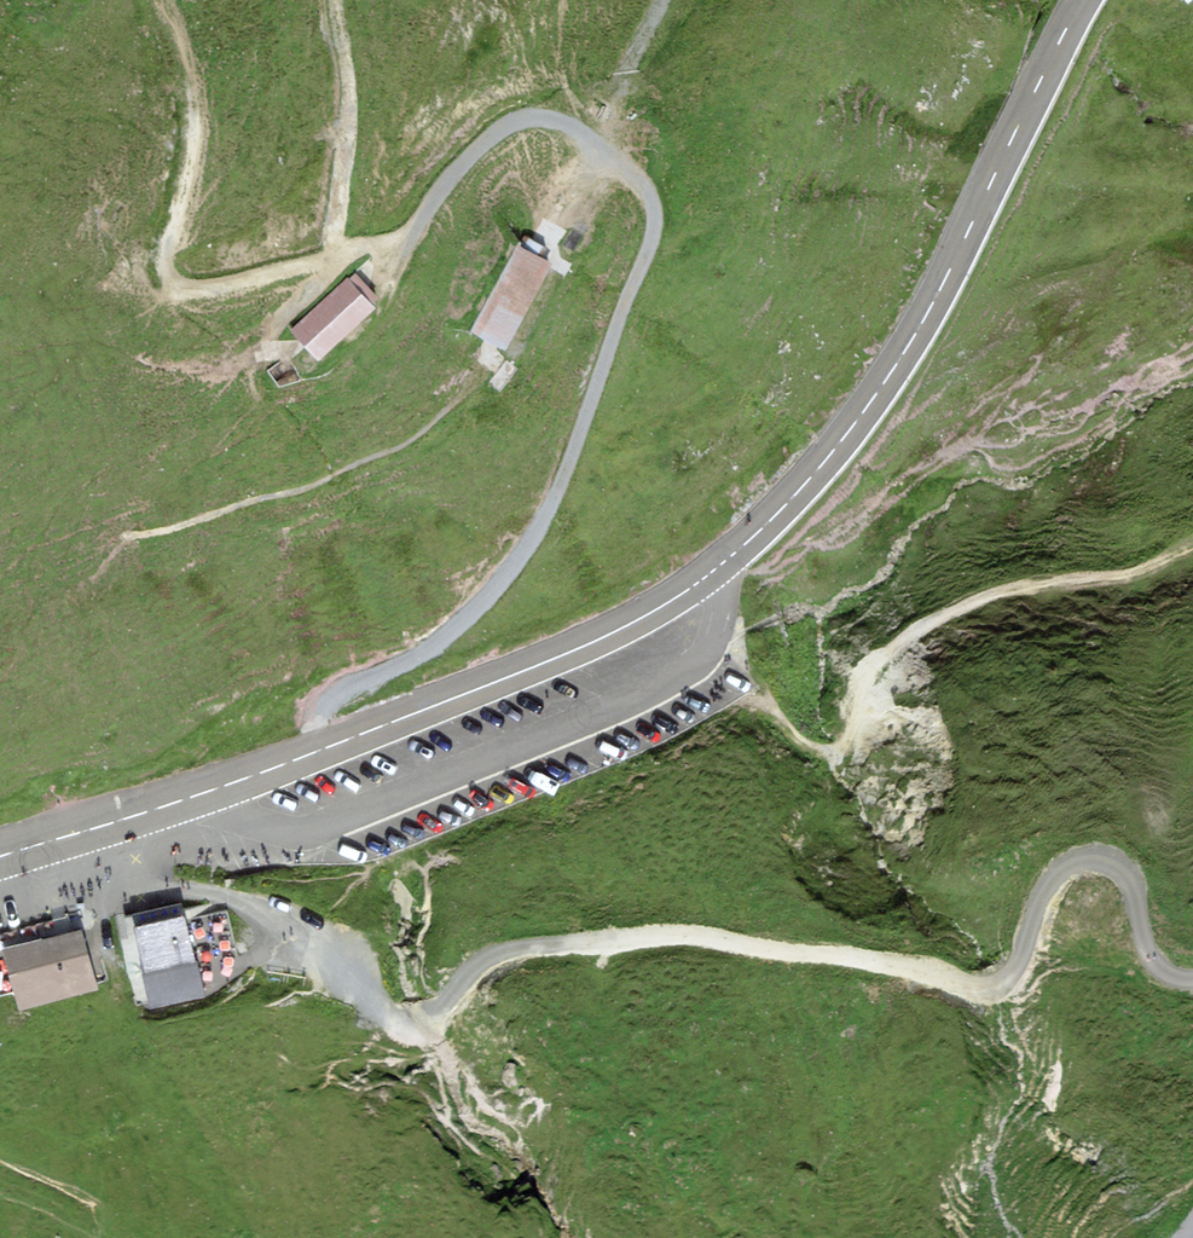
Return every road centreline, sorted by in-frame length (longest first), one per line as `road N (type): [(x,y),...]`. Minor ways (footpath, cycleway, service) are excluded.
road 1 (primary): [(1084,0),(948,276),(887,379),(807,484),(709,576),(593,643),(211,791),(0,857)]
road 2 (track): [(1192,979),(1158,965),(1125,870),(1110,861),(1087,859),(1051,882),(1016,973),(986,988),(840,956),(672,934),(495,955),(426,1022),(409,1025),(256,905)]
road 3 (track): [(329,748),(324,725),(340,694),(432,650),(516,564),(545,518),(645,255),(648,208),(632,181),(576,136),(543,121),(517,124),(441,186),(383,296)]
road 4 (track): [(1192,548),(1128,580),(1001,593),(946,616),(876,667),(839,750),(807,747),(756,703),(674,679)]
road 5 (track): [(597,152),(662,0)]

